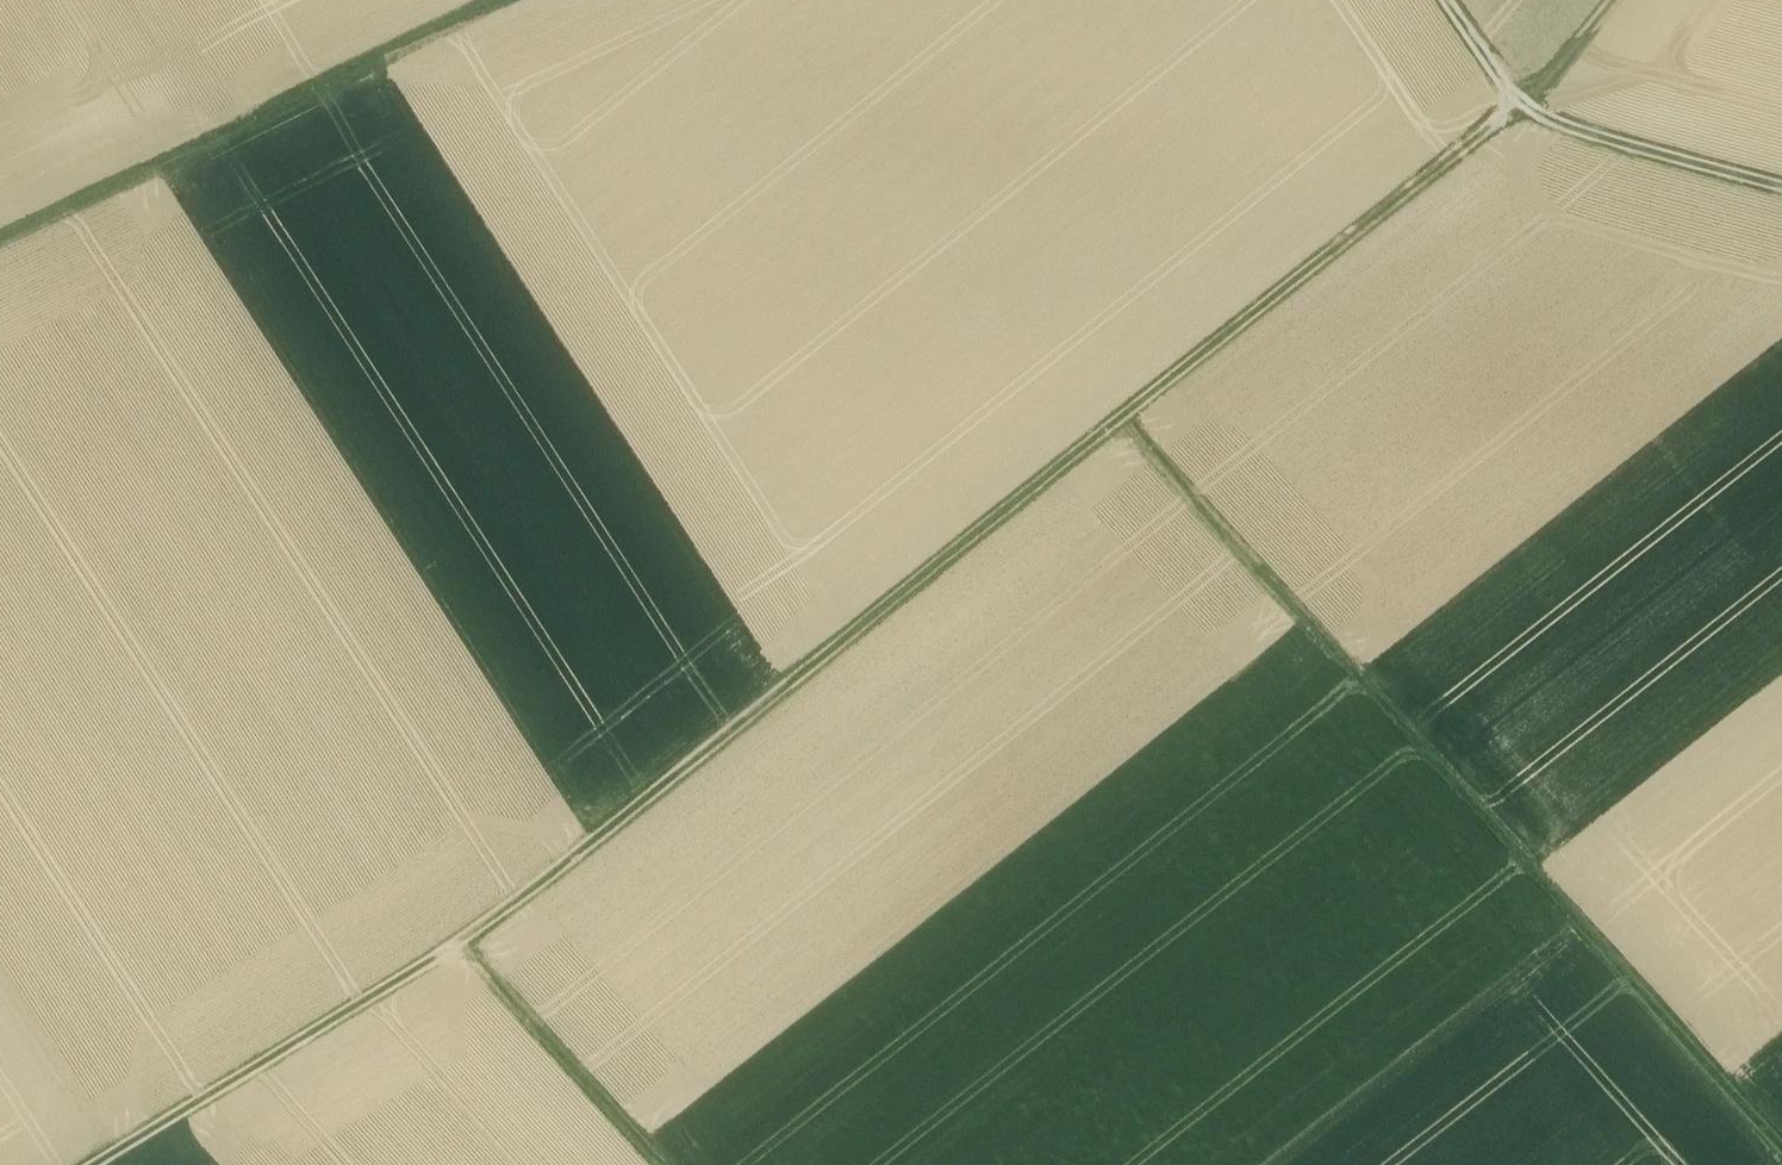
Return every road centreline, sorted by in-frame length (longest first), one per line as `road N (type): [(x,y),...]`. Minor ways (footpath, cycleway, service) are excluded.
road 1 (track): [(96,1164),(540,885),(1517,109)]
road 2 (track): [(1781,1154),(1121,421)]
road 3 (track): [(0,243),(514,0)]
road 4 (track): [(465,939),(659,1164)]
road 5 (track): [(1521,114),(1781,191)]
road 6 (track): [(1610,0),(1521,114)]
road 7 (track): [(1441,0),(1521,114)]

